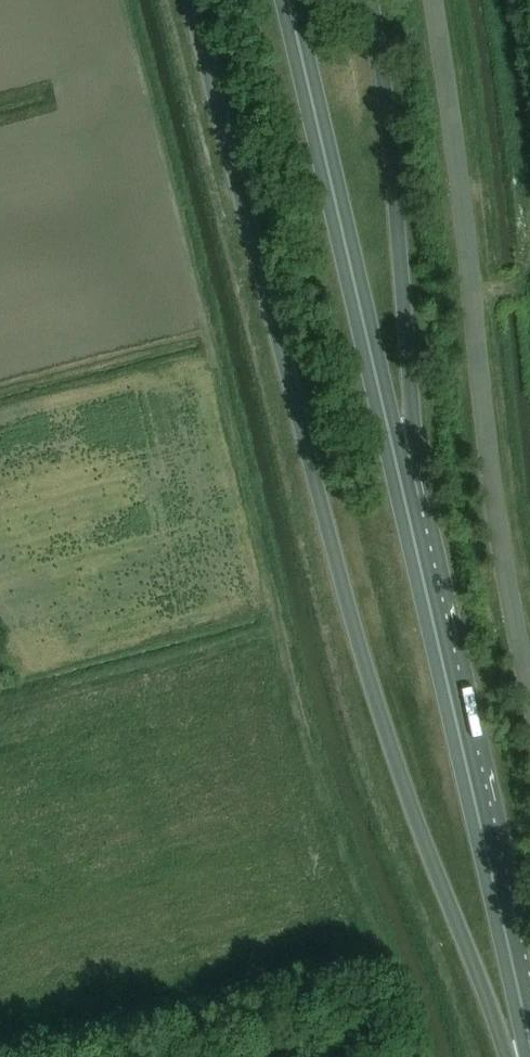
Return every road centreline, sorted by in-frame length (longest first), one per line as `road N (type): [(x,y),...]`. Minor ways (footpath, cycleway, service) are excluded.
road 1 (trunk): [(191,0),(387,737),(509,1056)]
road 2 (unclassified): [(529,693),(501,551),(431,0)]
road 3 (trunk): [(416,553),(285,0)]
road 4 (trunk): [(416,553),(415,429),(374,0)]
road 5 (trunk): [(529,1055),(416,553)]

